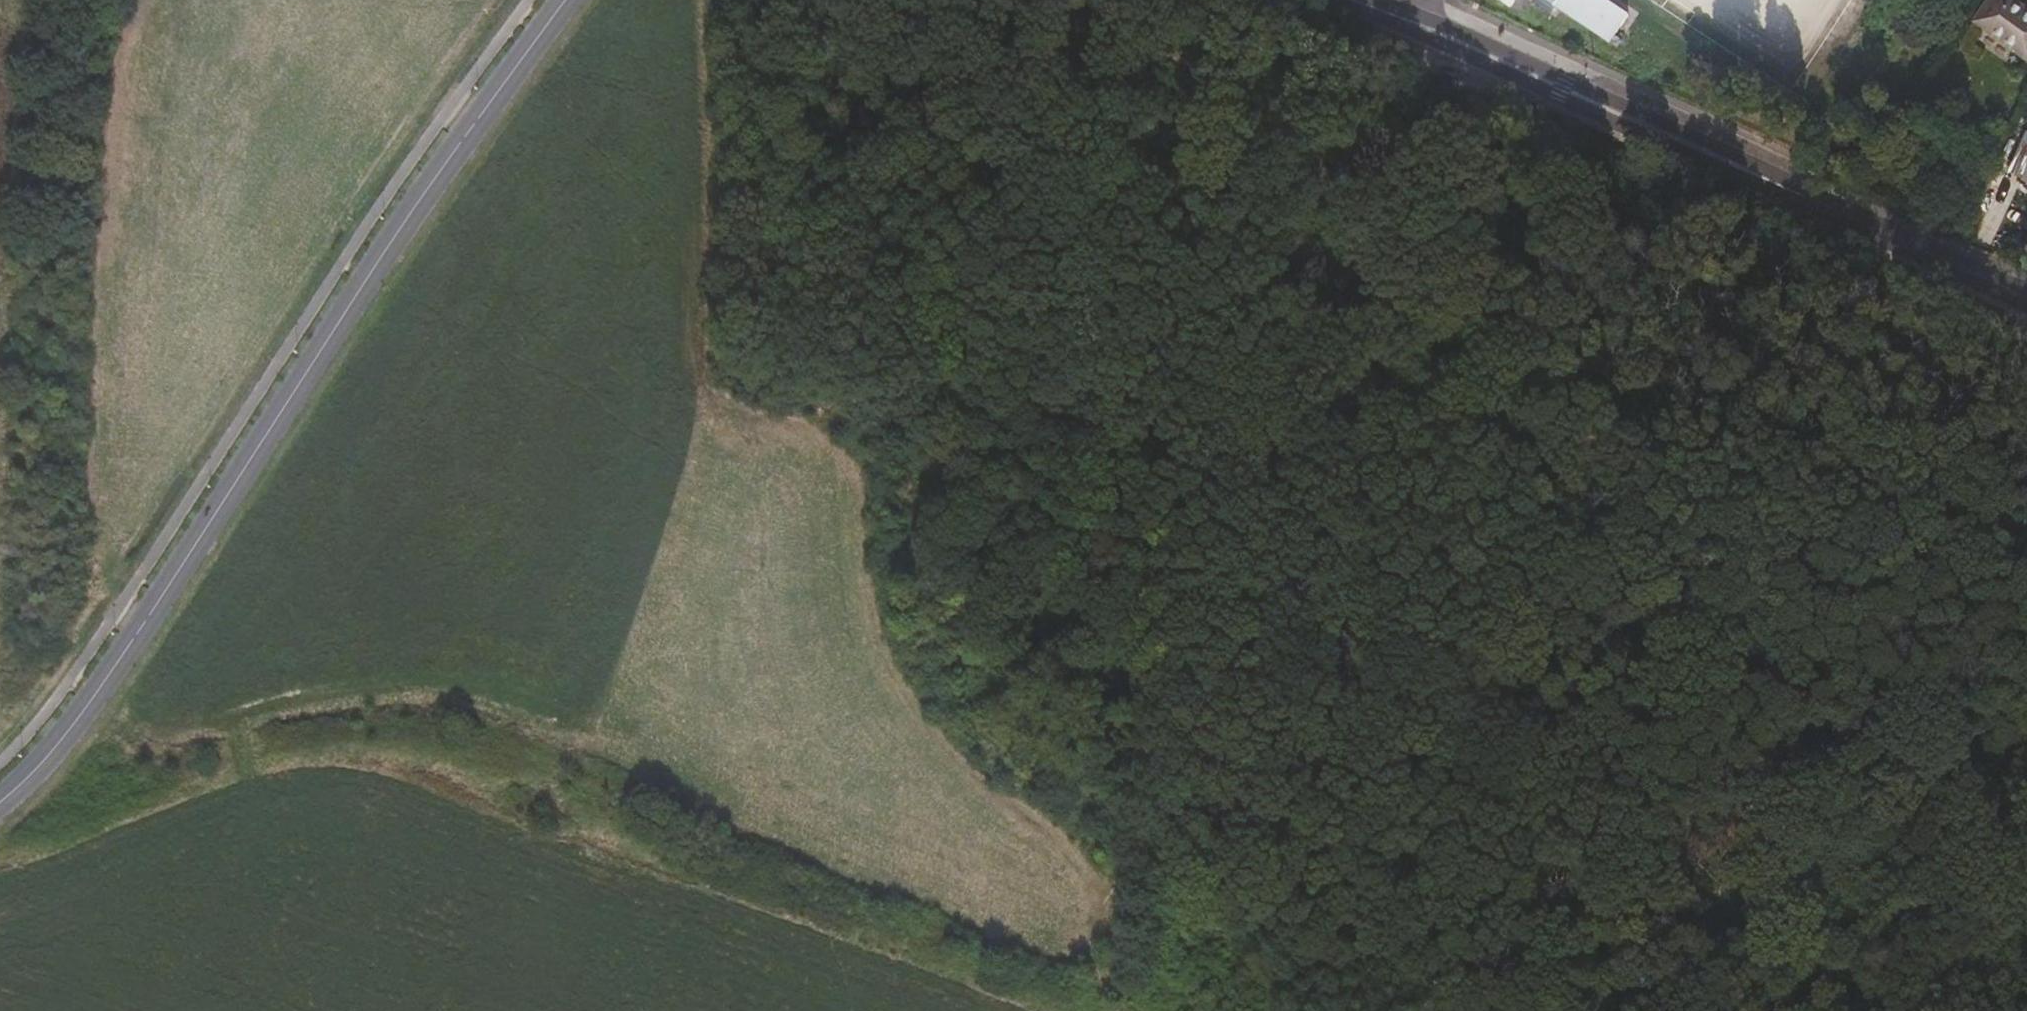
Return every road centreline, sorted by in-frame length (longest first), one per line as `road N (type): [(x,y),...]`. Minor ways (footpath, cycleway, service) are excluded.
road 1 (tertiary): [(0,804),(90,702),(421,198),(563,0)]
road 2 (residential): [(1374,0),(2026,290)]
road 3 (track): [(551,780),(471,745),(345,744),(218,774),(79,841),(0,860)]

